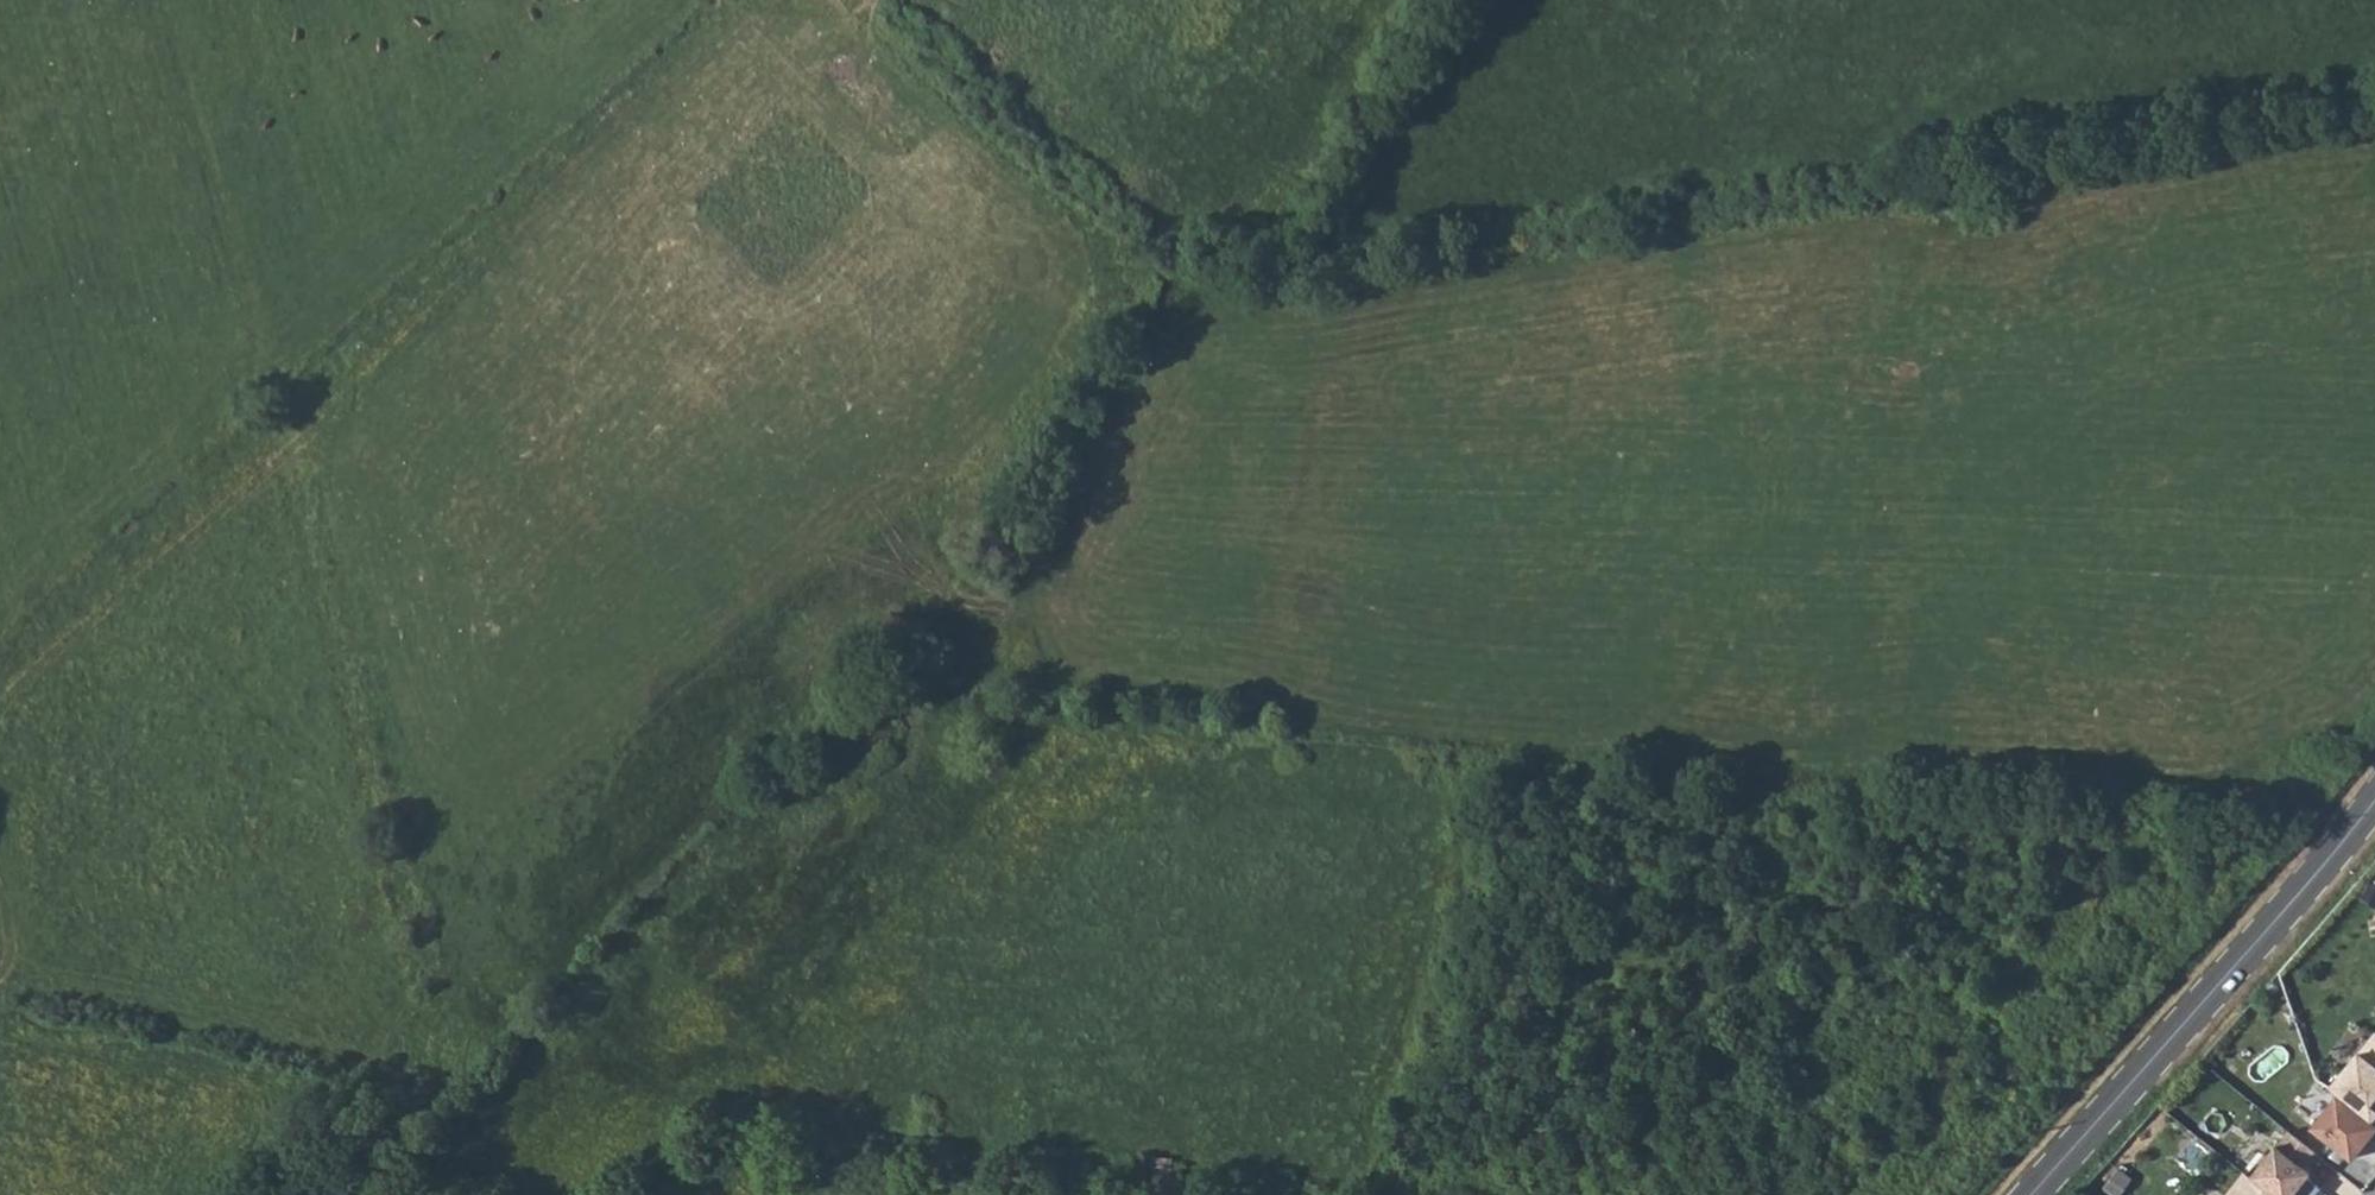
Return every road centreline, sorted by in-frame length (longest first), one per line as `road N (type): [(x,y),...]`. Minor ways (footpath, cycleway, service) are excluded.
road 1 (secondary): [(2374,800),(2030,1194)]

